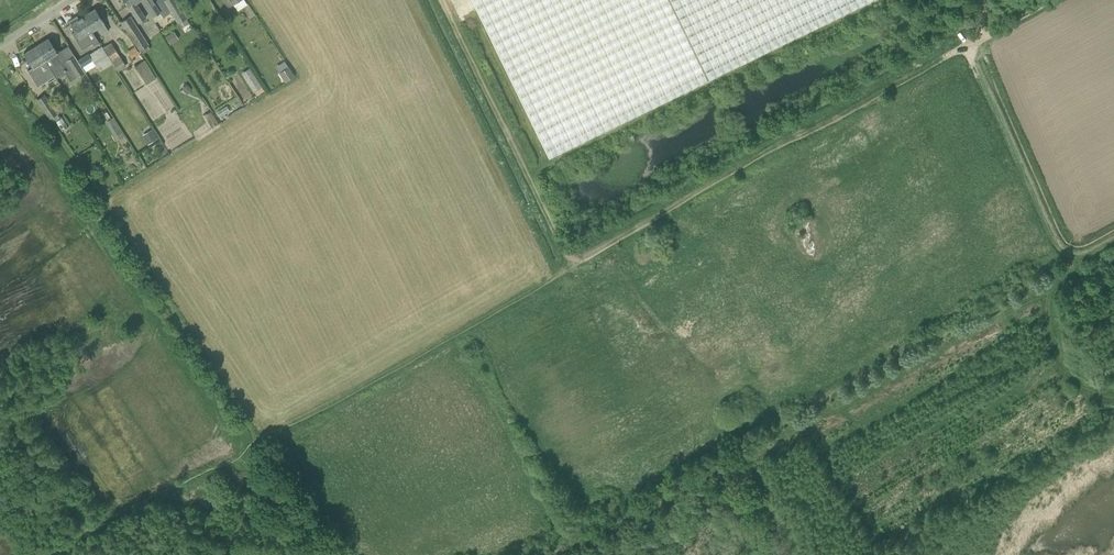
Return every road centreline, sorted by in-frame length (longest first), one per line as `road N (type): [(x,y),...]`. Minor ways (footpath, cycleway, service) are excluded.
road 1 (track): [(967,45),(572,266)]
road 2 (track): [(572,266),(265,438)]
road 3 (track): [(572,266),(440,0)]
road 4 (track): [(1113,244),(1087,257),(1063,249),(1051,234),(967,45)]
road 5 (track): [(265,438),(38,554)]

